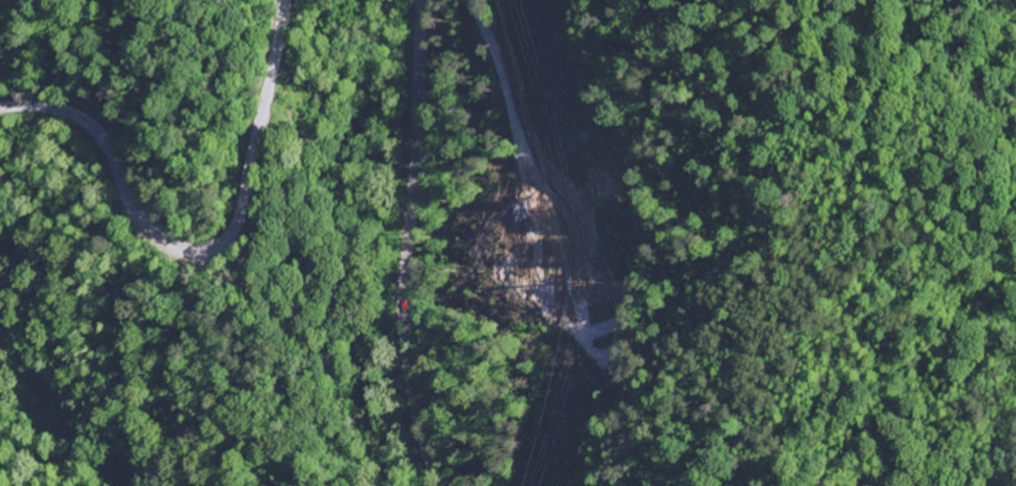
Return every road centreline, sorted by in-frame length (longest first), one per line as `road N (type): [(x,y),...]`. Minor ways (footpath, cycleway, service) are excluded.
road 1 (residential): [(286,0),(240,215),(215,246),(190,249),(153,227),(82,123),(52,110),(0,109)]
road 2 (residential): [(436,485),(402,329),(420,0)]

